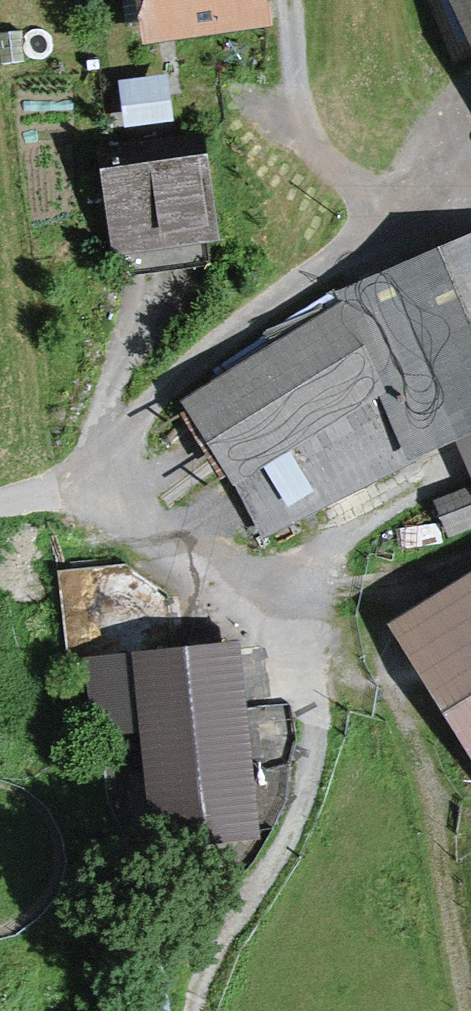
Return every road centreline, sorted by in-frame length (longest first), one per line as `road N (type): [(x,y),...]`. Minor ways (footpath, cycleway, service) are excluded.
road 1 (track): [(193,1010),(221,939),(290,825),(311,747),(312,700),(260,591),(219,555),(149,514),(100,460)]
road 2 (track): [(249,580),(271,571),(315,577),(378,640),(421,760),(466,1010)]

